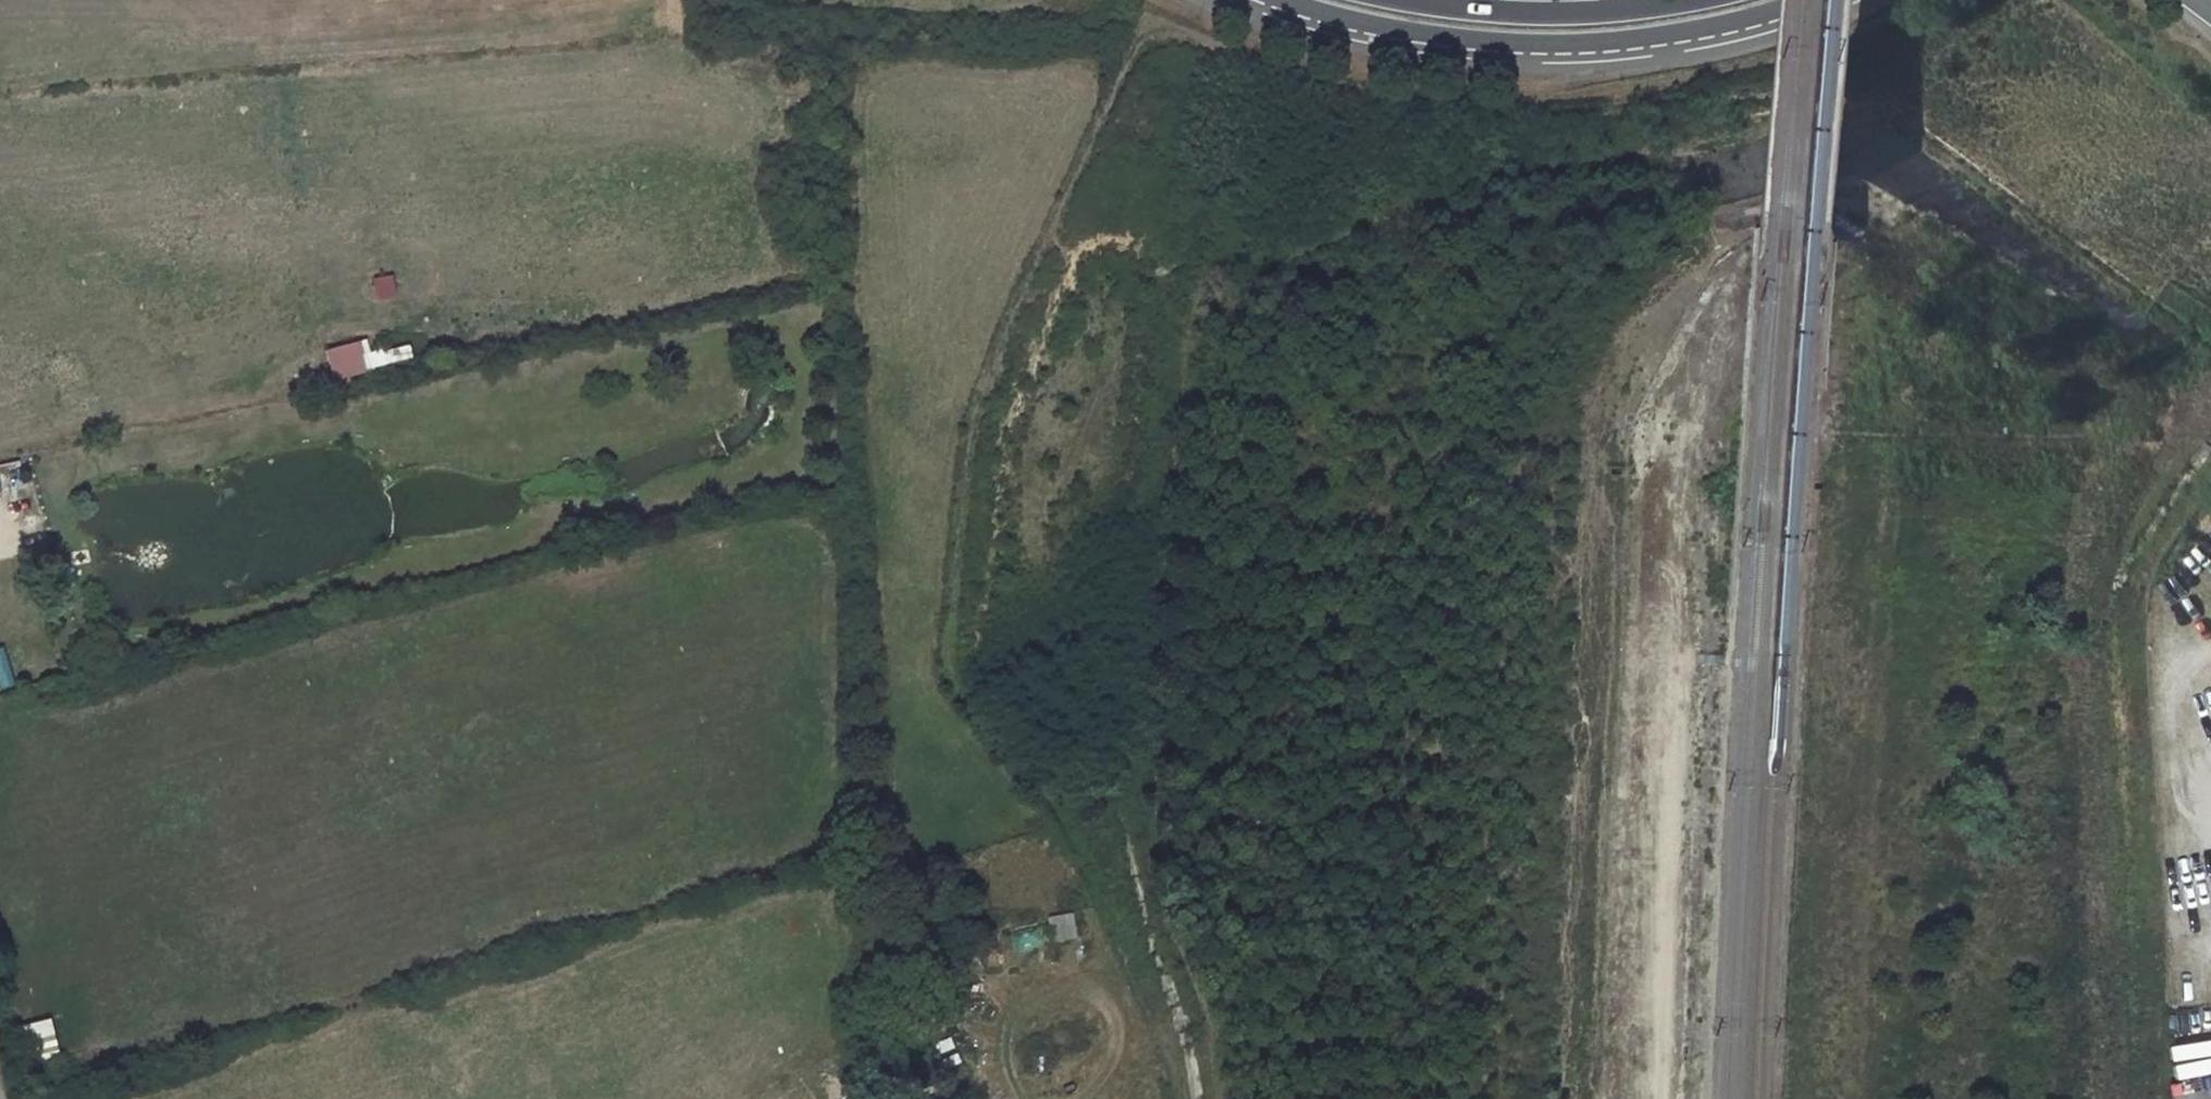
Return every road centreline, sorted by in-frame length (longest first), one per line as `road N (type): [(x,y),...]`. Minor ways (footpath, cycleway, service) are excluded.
road 1 (primary): [(1270,0),(1353,26),(1534,49),(1662,40),(1819,0)]
road 2 (primary): [(1679,0),(1582,11),(1420,0)]

